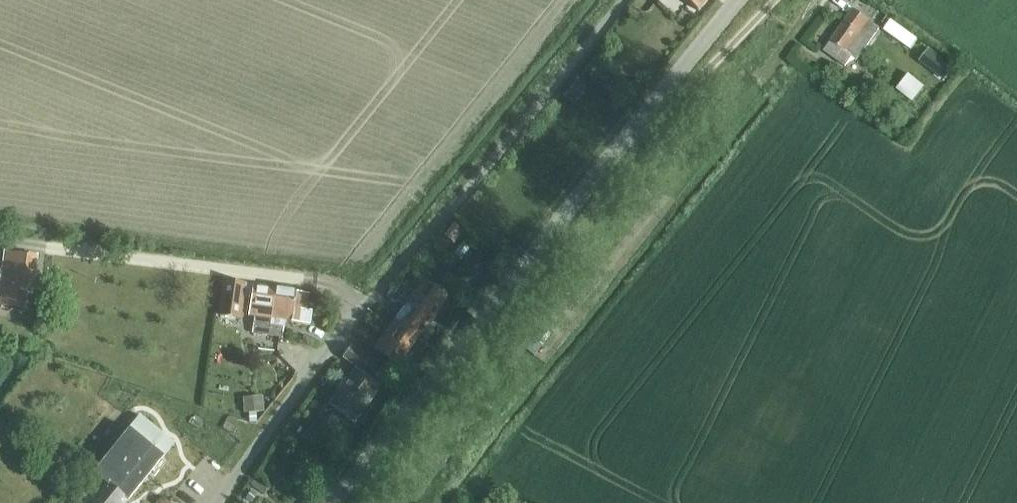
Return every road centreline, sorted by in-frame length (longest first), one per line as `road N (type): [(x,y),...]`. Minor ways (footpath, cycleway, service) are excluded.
road 1 (residential): [(213,502),(245,447),(463,191)]
road 2 (unclassified): [(527,257),(734,0)]
road 3 (residential): [(329,502),(527,257)]
road 4 (unclassified): [(463,191),(622,0)]

